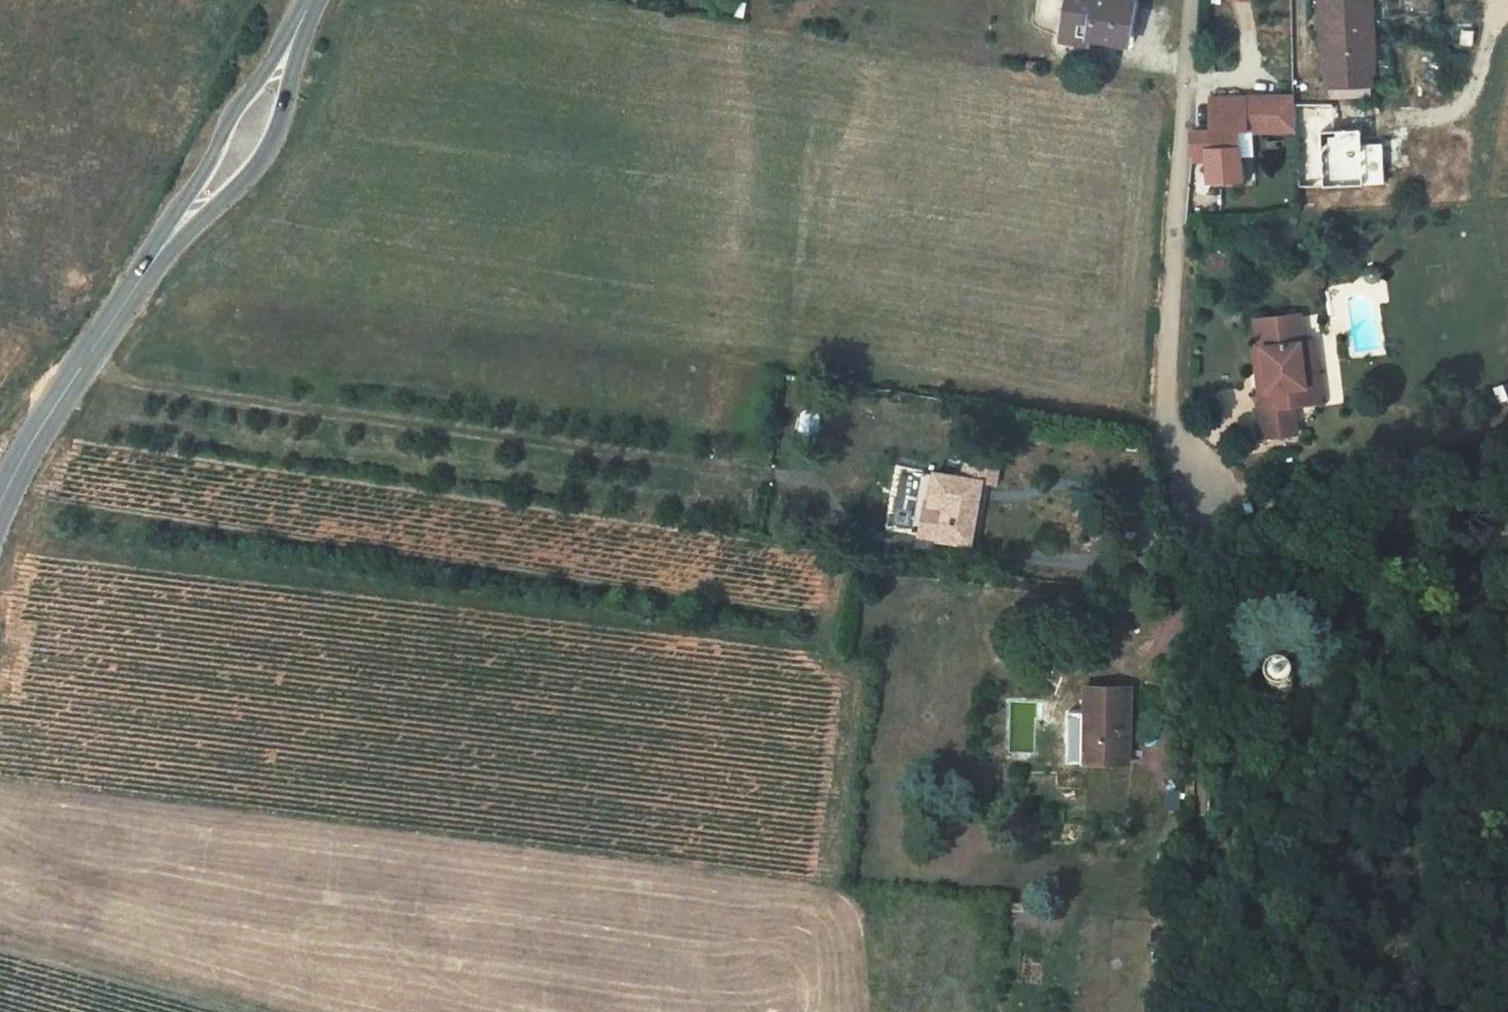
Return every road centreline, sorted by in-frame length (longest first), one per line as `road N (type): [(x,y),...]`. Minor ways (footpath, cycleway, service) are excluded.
road 1 (track): [(1507,519),(1491,520),(1318,612),(1220,618),(1203,1011)]
road 2 (residential): [(1181,0),(1161,287),(1162,433),(1204,491),(1220,618)]
road 3 (tertiary): [(0,508),(34,439),(207,196),(321,0)]

